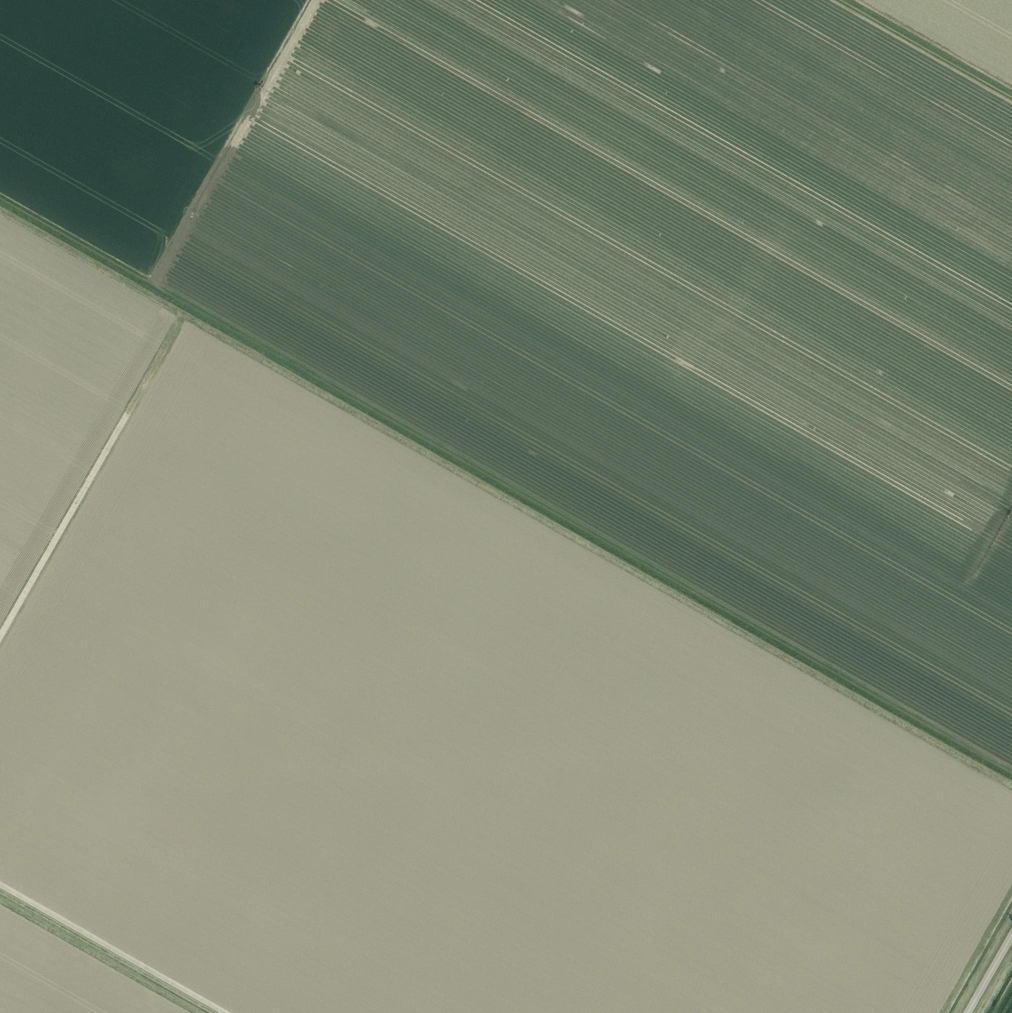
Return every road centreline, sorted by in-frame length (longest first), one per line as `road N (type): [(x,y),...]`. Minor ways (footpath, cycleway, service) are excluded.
road 1 (track): [(0,887),(224,1012)]

